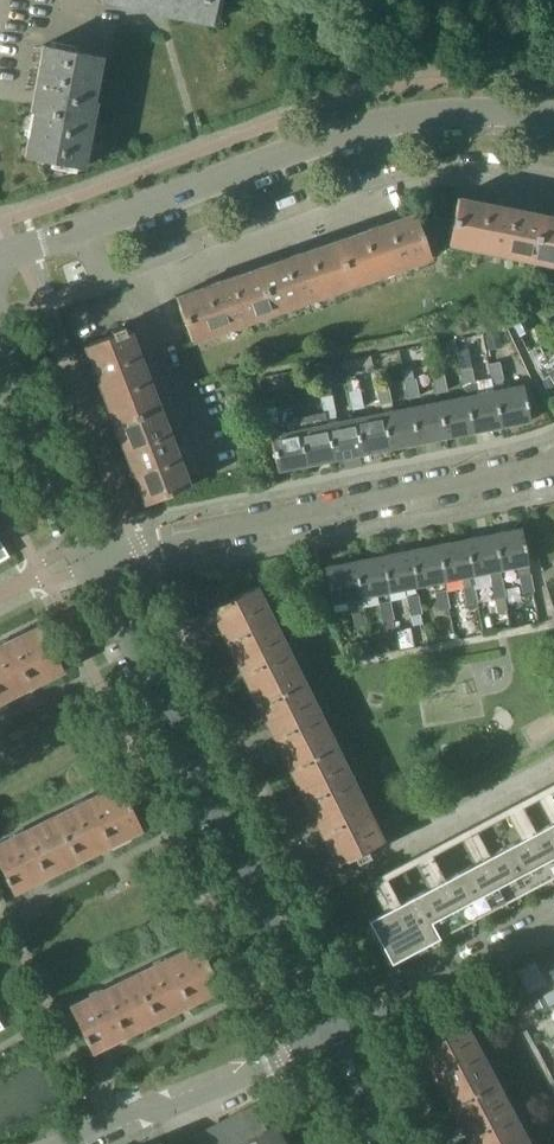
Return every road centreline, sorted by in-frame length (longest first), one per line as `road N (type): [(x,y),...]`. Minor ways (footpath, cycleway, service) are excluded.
road 1 (residential): [(319,1034),(91,564)]
road 2 (residential): [(91,564),(553,461)]
road 3 (unclassified): [(98,227),(260,167),(427,122),(553,123)]
road 4 (residential): [(553,180),(453,170),(385,180),(136,264)]
road 5 (residential): [(65,1143),(280,1058),(319,1034)]
road 6 (residential): [(319,1034),(553,915)]
road 7 (residential): [(91,564),(31,445),(0,335)]
road 8 (residential): [(374,1143),(319,1034)]

